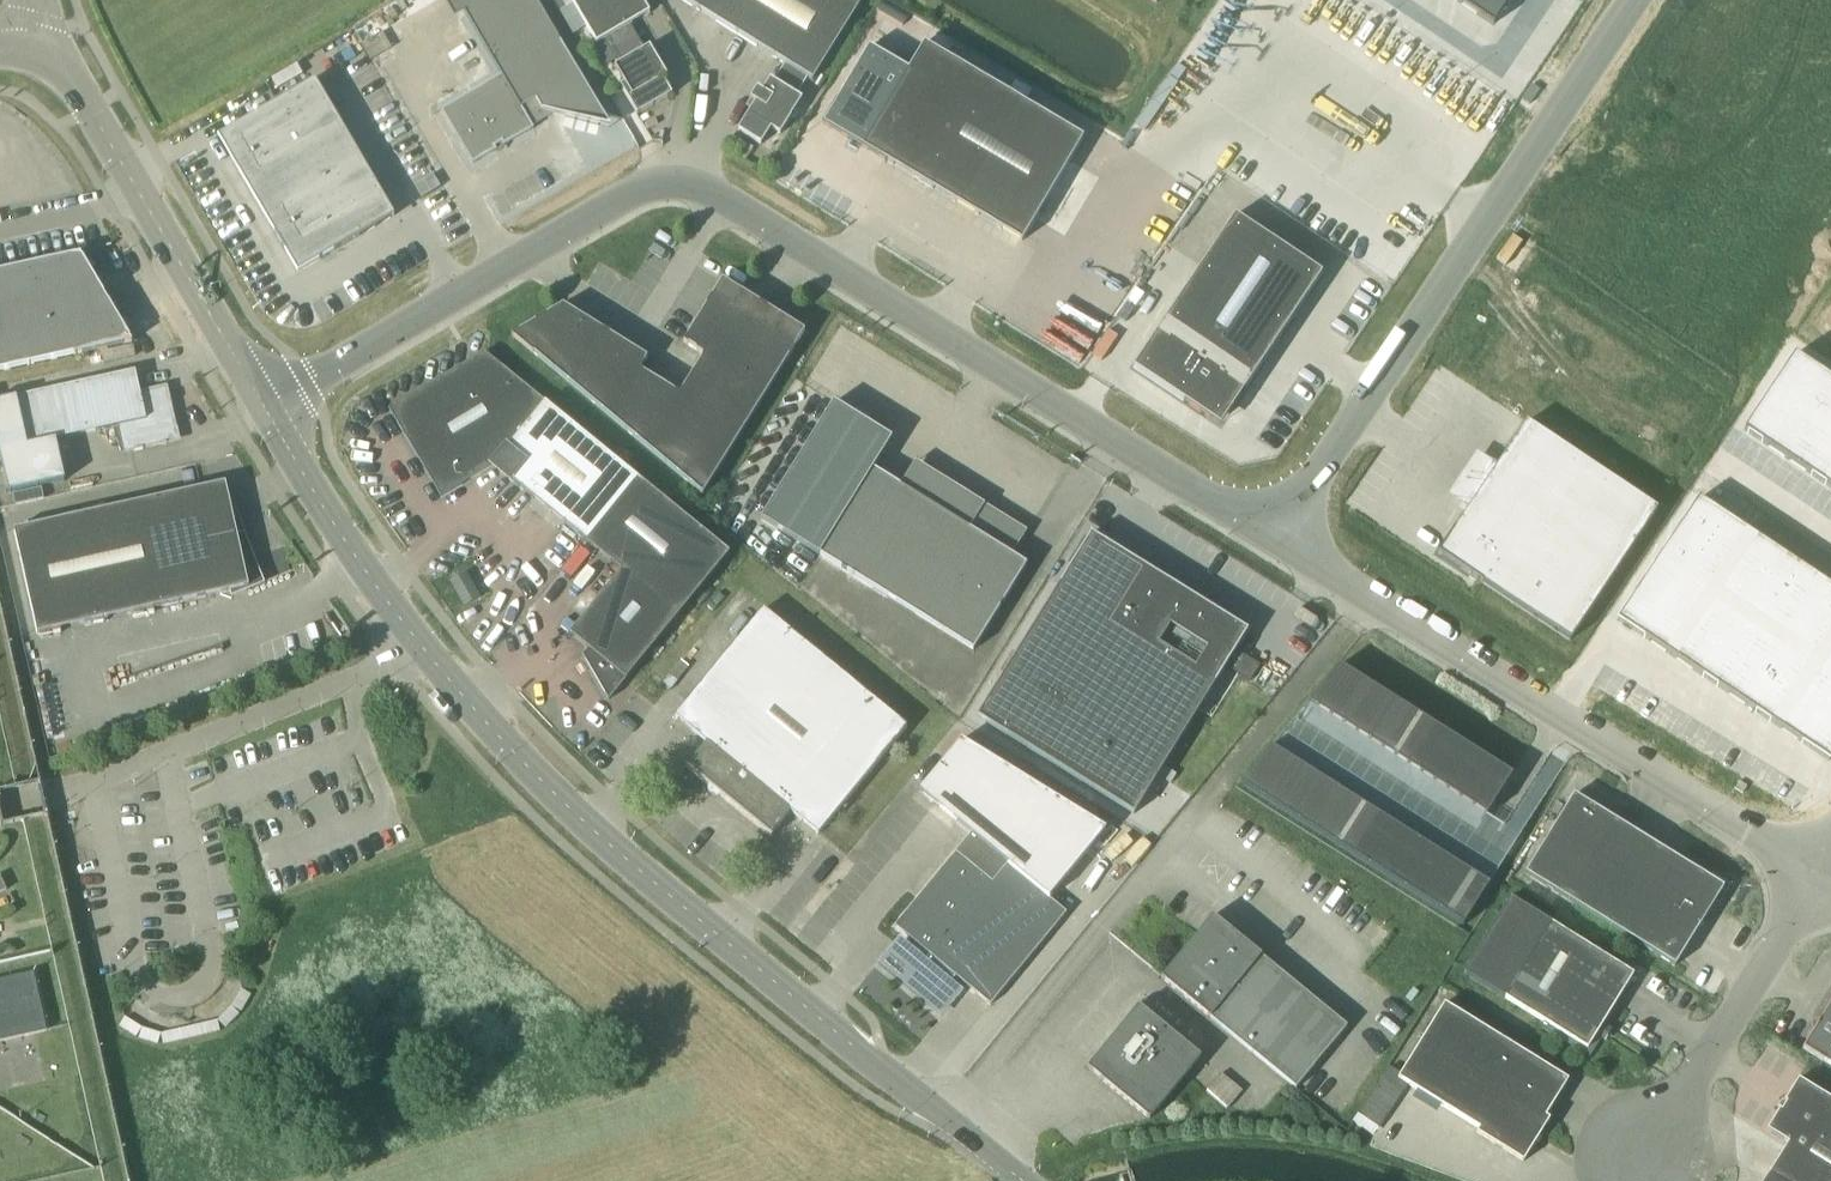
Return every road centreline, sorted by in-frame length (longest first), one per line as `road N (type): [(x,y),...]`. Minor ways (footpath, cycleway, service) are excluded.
road 1 (unclassified): [(1277,538),(692,186),(649,187),(628,197),(263,408)]
road 2 (tertiary): [(1021,1180),(537,780),(467,707),(366,575),(263,408)]
road 3 (unclassified): [(1277,538),(1635,0)]
road 4 (unclassified): [(1816,877),(1277,538)]
road 5 (tertiary): [(263,408),(74,84),(53,63),(25,53)]
road 6 (unclassified): [(1640,1162),(1816,877)]

